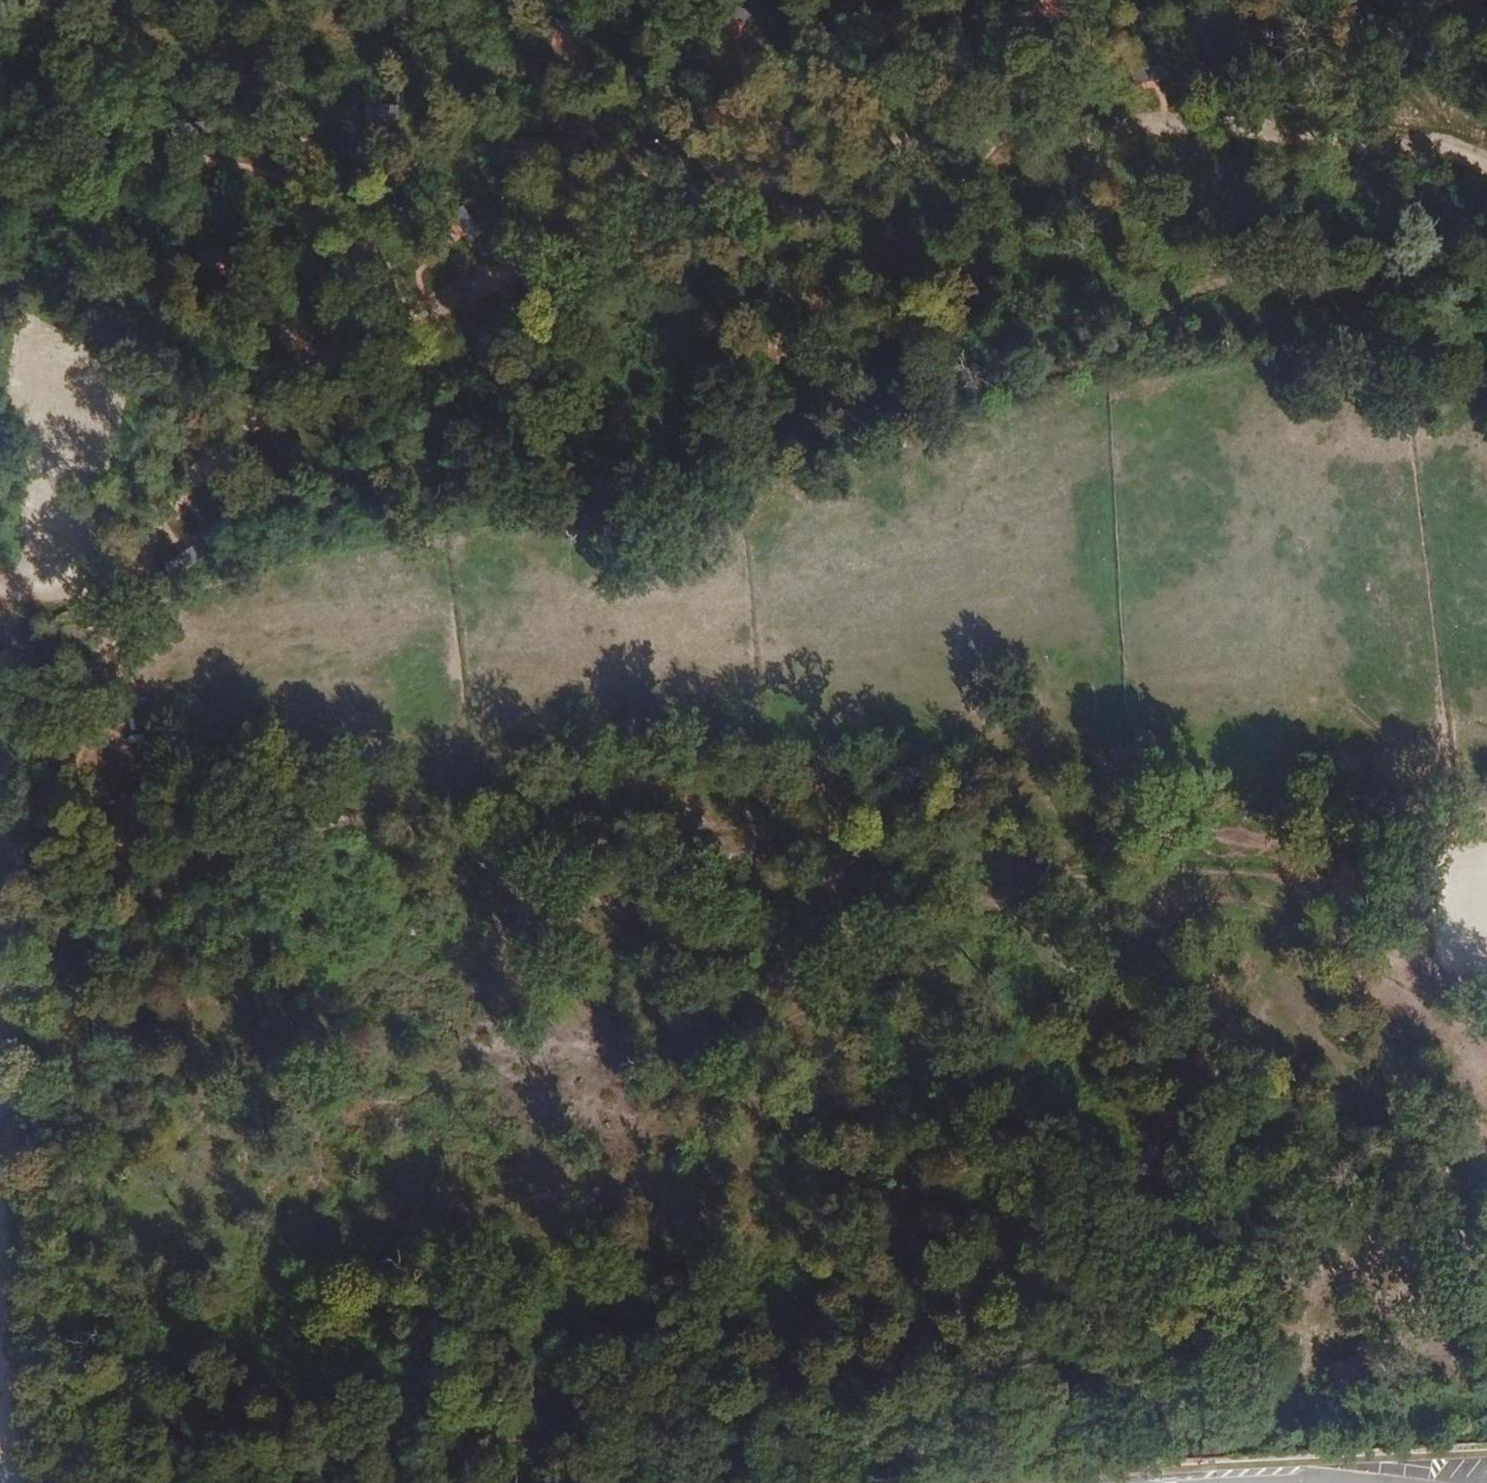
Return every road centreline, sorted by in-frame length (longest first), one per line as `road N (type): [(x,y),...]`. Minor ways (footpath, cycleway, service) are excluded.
road 1 (track): [(19,1482),(0,1226)]
road 2 (tertiary): [(1193,1482),(1344,1482)]

